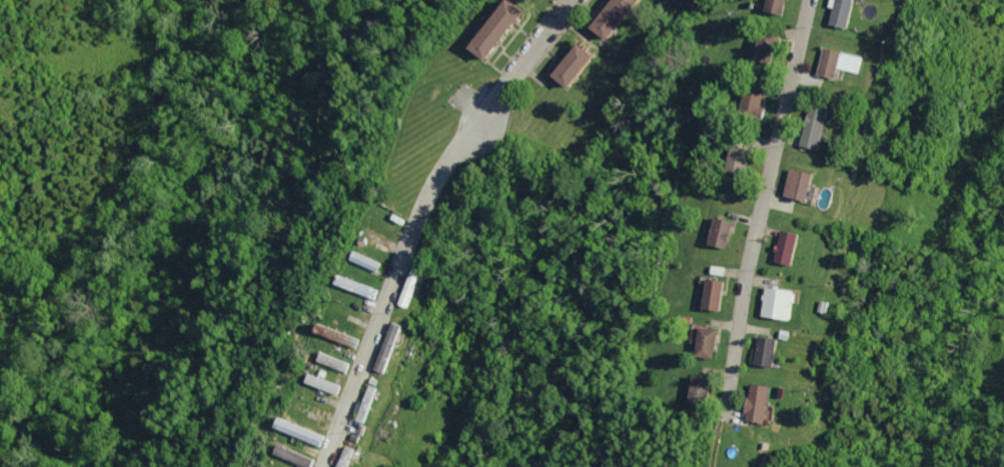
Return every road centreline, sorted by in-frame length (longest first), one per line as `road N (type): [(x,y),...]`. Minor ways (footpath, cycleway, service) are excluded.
road 1 (residential): [(571,0),(436,199),(328,466)]
road 2 (residential): [(793,0),(729,273),(698,466)]

